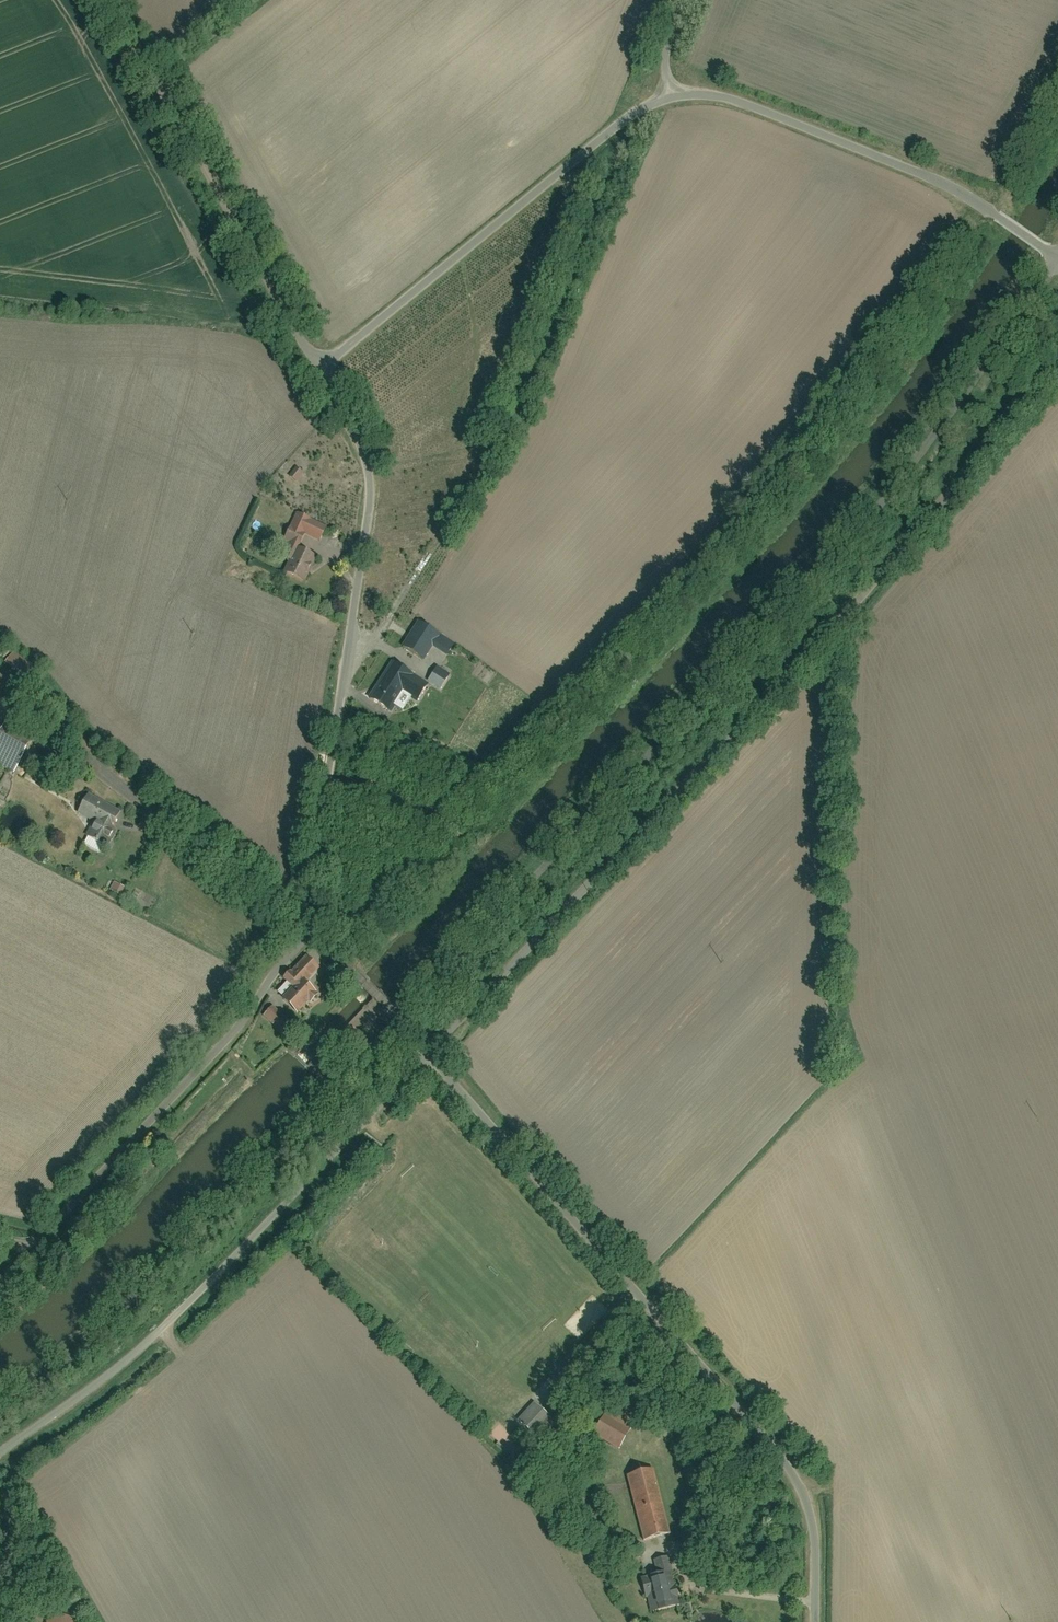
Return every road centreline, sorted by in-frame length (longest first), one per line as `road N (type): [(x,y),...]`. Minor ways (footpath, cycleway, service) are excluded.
road 1 (unclassified): [(1057,270),(943,427),(400,1019)]
road 2 (residential): [(423,1049),(443,1037),(704,766),(879,578),(1022,394),(1057,369)]
road 3 (unclassified): [(816,1621),(813,1521),(787,1461),(423,1049)]
road 4 (residential): [(0,1233),(23,1236),(38,1227),(178,1086),(299,924),(341,688),(358,660)]
road 5 (residential): [(358,660),(510,418),(625,119)]
road 6 (residential): [(0,1451),(119,1365),(326,1161),(423,1049)]
road 7 (unclassified): [(400,1019),(130,1298),(0,1401)]
road 8 (unclassified): [(1057,259),(986,207),(718,95),(672,94)]
road 9 (residential): [(110,0),(318,369)]
road 10 (unclassified): [(625,119),(318,369)]
road 11 (residential): [(318,369),(358,434),(371,474),(354,623),(358,660)]

